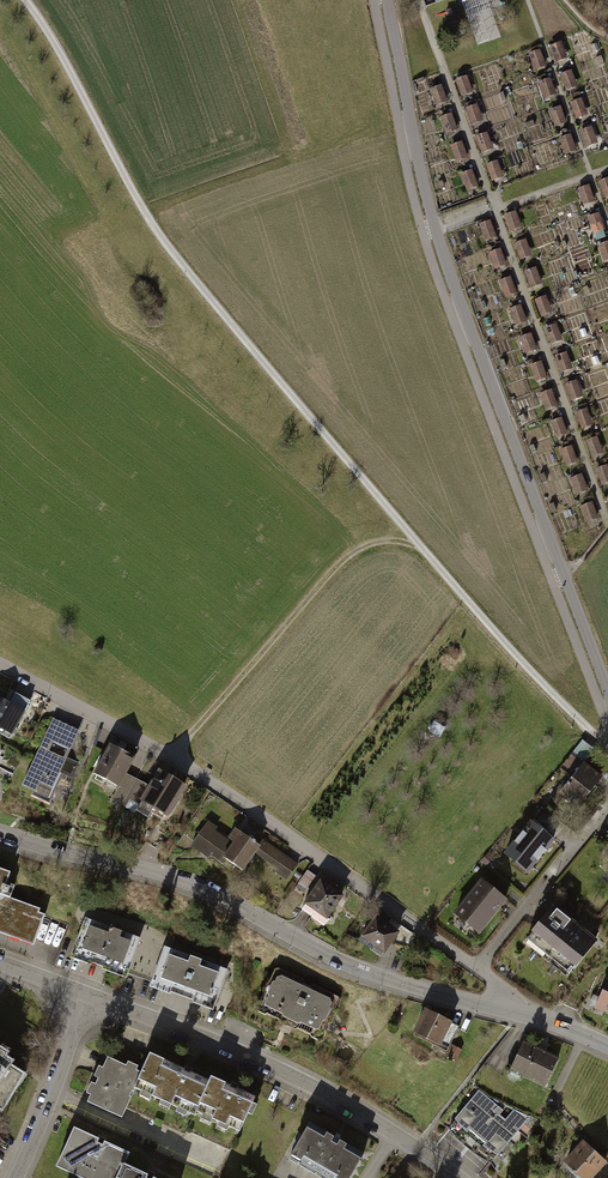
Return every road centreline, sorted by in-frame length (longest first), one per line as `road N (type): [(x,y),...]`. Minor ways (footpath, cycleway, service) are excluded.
road 1 (track): [(607,749),(466,599),(168,249),(23,0)]
road 2 (unclassified): [(564,574),(435,228),(387,0)]
road 3 (residential): [(0,667),(172,759),(479,968)]
road 4 (residential): [(504,1010),(361,970),(174,877),(0,834)]
road 5 (track): [(172,759),(330,570),(378,541),(420,547)]
road 6 (residential): [(396,1138),(289,1076),(86,998)]
road 7 (residential): [(479,968),(607,807)]
road 8 (residential): [(18,1177),(86,998)]
road 9 (residential): [(607,694),(564,574)]

